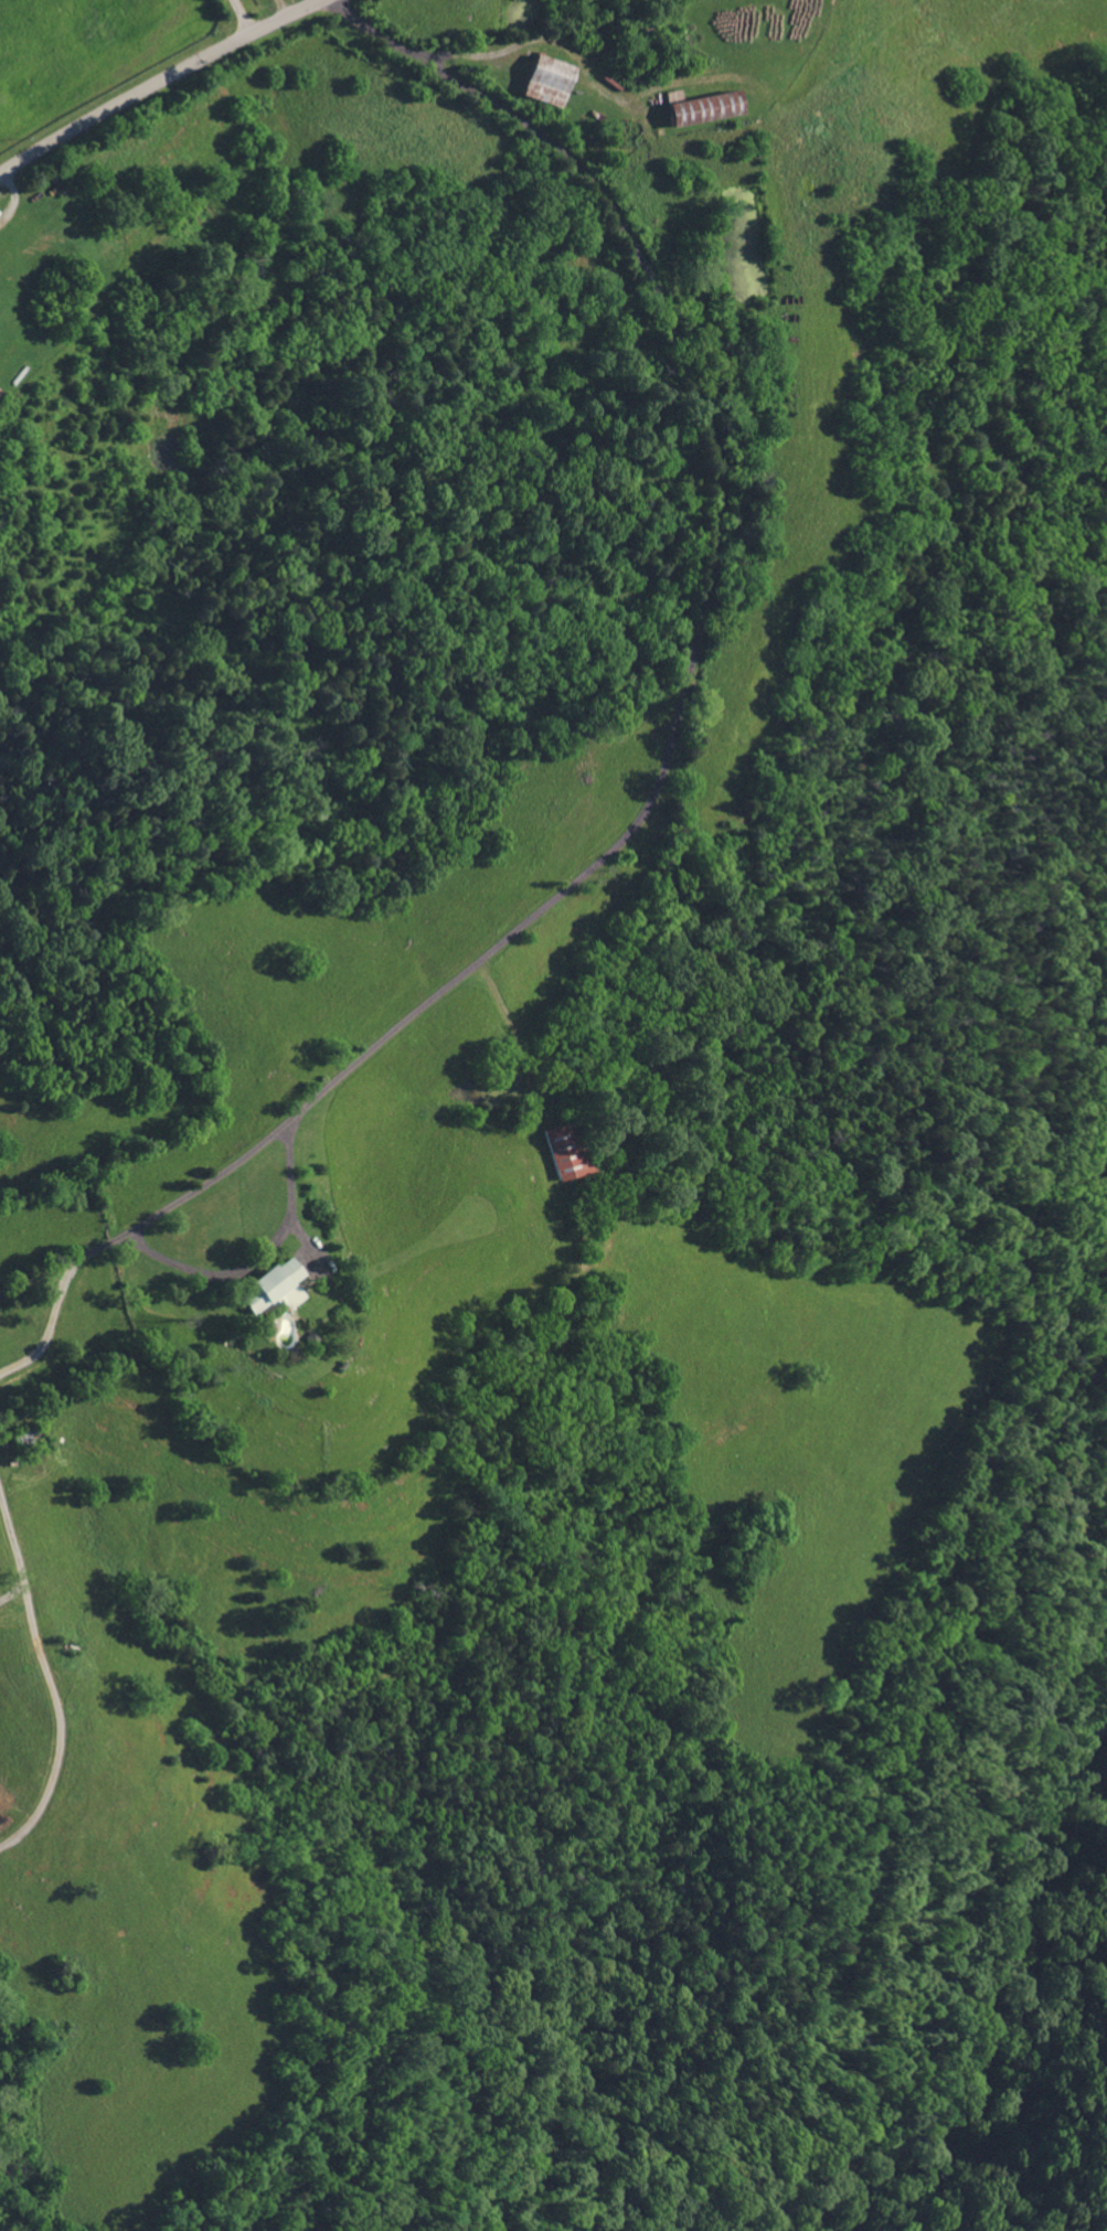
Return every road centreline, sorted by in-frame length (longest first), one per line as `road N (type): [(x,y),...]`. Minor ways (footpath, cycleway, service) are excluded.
road 1 (residential): [(0,178),(145,87),(320,0)]

